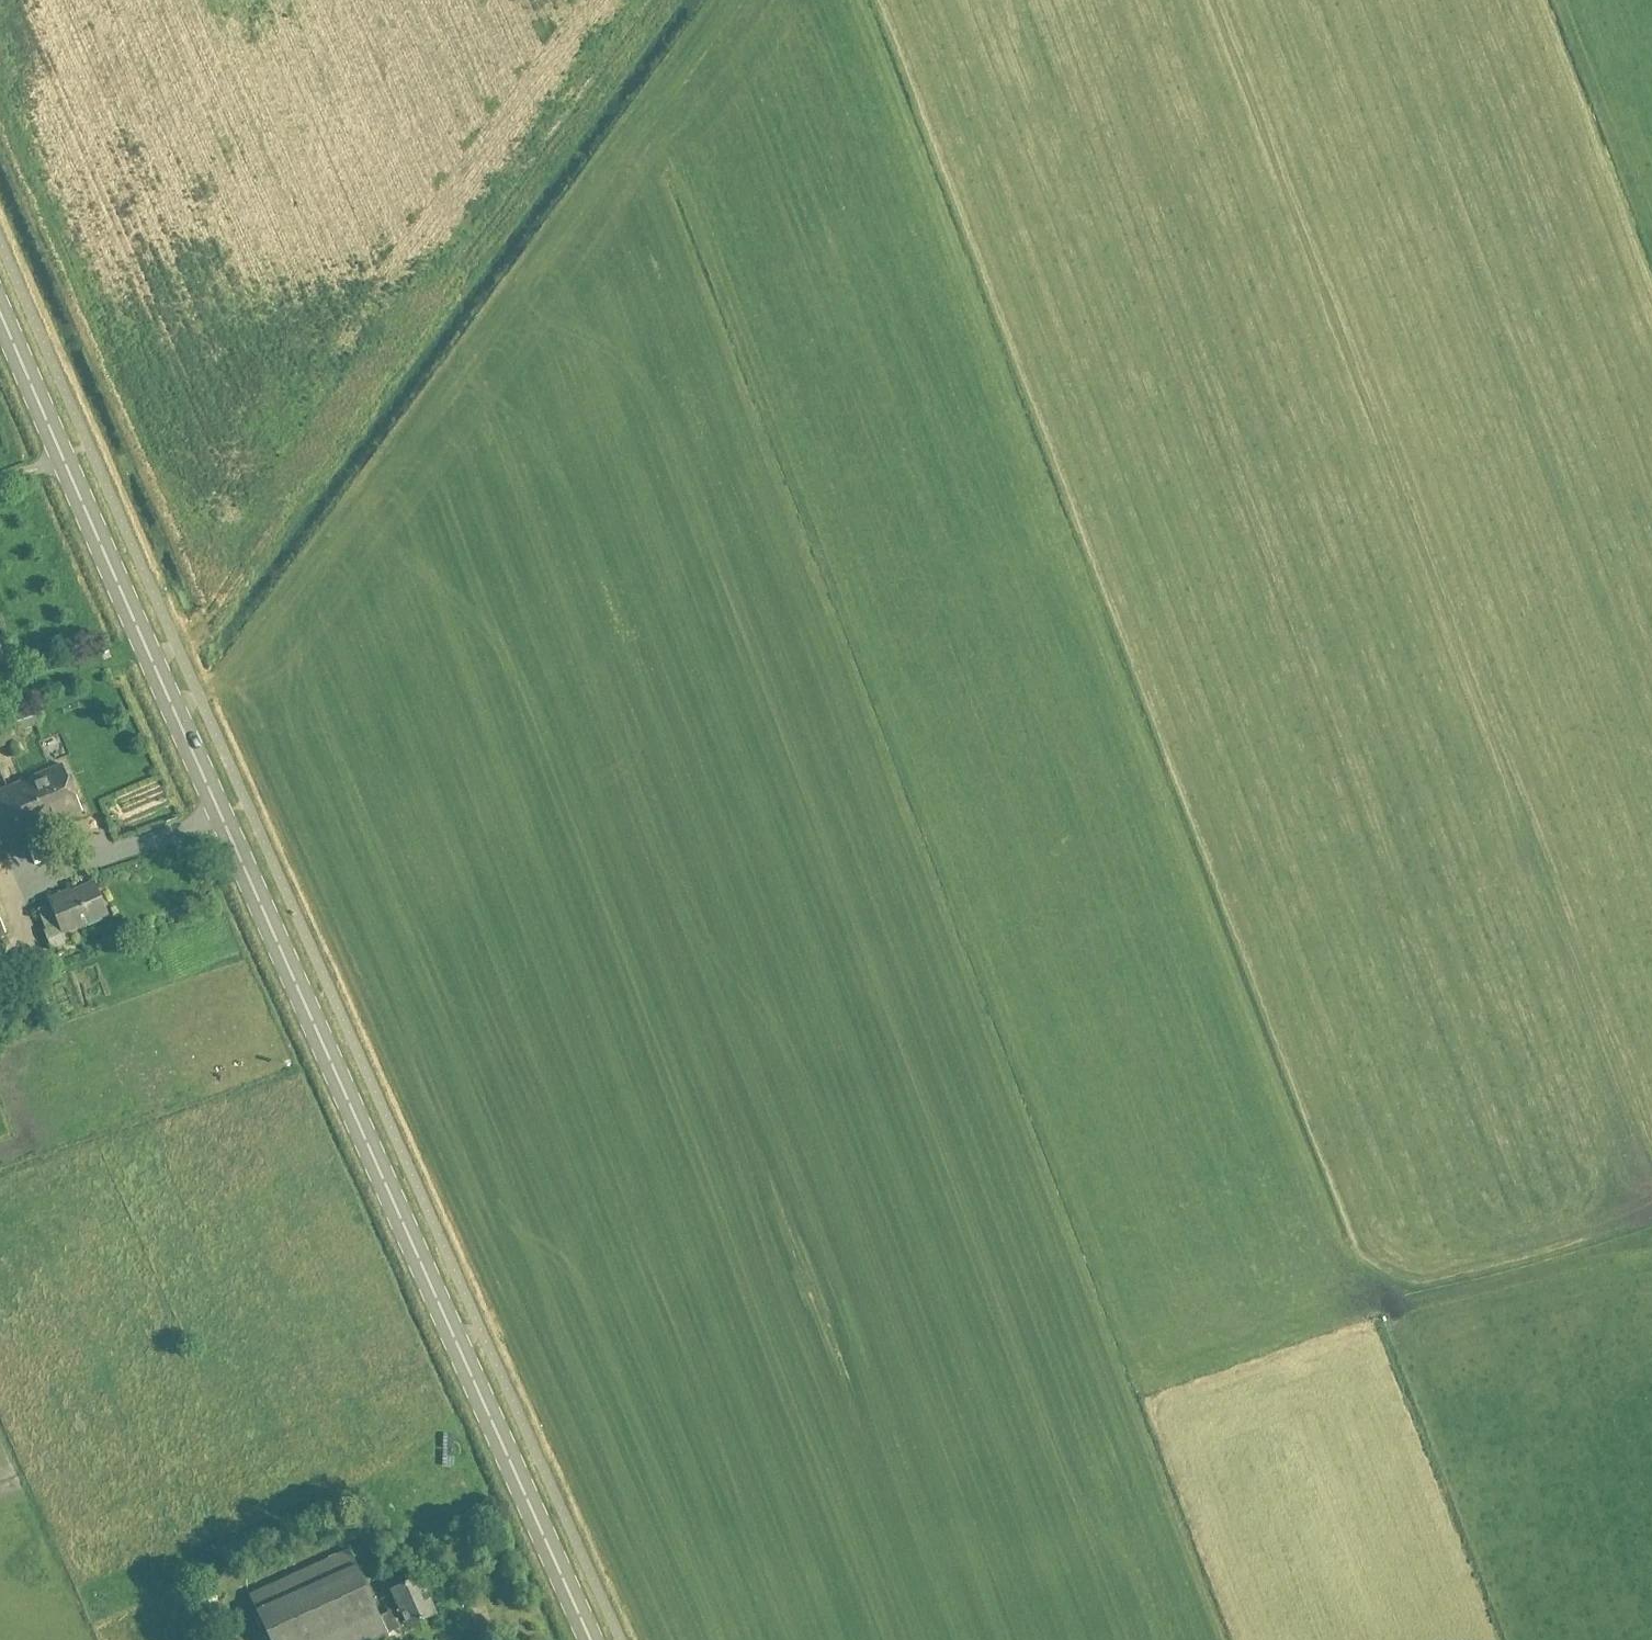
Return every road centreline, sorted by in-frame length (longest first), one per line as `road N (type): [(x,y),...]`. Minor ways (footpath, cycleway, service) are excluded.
road 1 (tertiary): [(595,1639),(0,309)]

